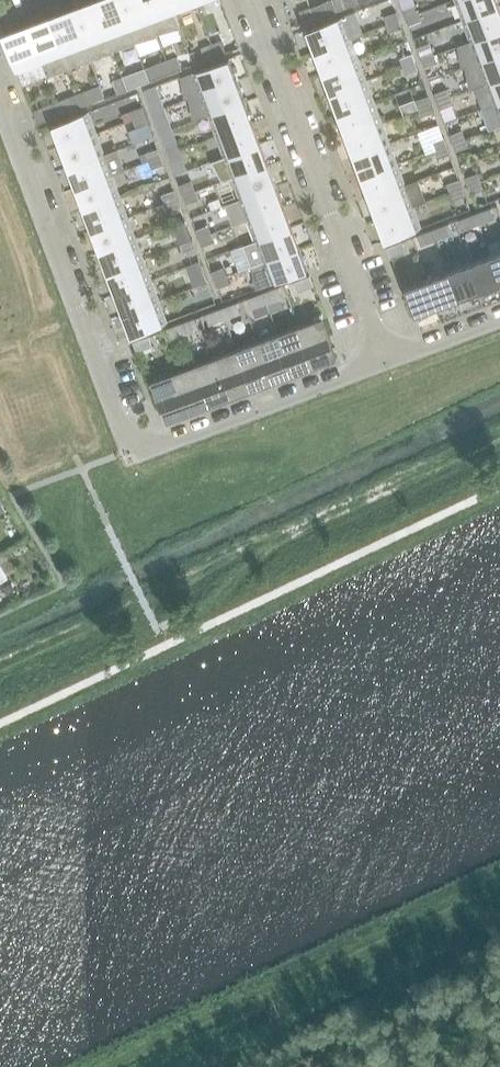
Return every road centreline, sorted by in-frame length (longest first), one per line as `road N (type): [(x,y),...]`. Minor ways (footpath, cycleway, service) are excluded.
road 1 (residential): [(0,101),(128,442),(168,446),(386,364)]
road 2 (track): [(113,1066),(499,883)]
road 3 (residential): [(386,364),(251,0)]
road 4 (residential): [(386,364),(499,321)]

